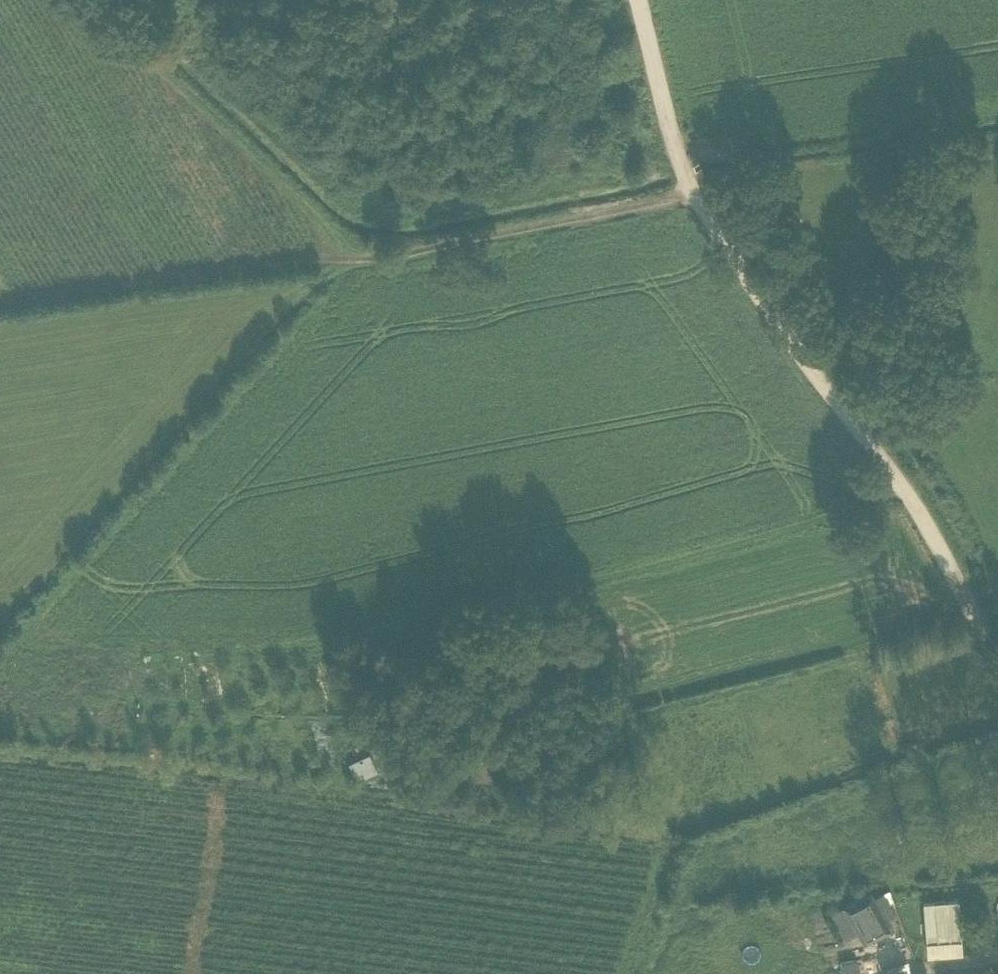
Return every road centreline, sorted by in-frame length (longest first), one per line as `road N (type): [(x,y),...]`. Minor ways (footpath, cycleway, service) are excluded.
road 1 (track): [(997,653),(908,499),(691,199),(666,133),(635,0)]
road 2 (track): [(691,199),(377,263),(270,265),(0,304)]

